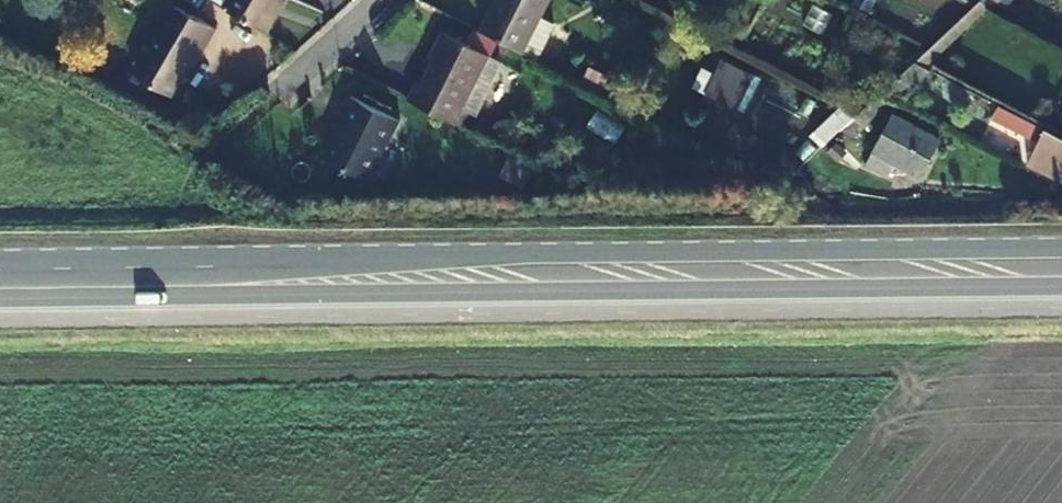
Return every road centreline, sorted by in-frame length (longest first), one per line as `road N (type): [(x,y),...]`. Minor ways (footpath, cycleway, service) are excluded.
road 1 (primary): [(1061,265),(0,279)]
road 2 (residential): [(294,86),(389,0)]

